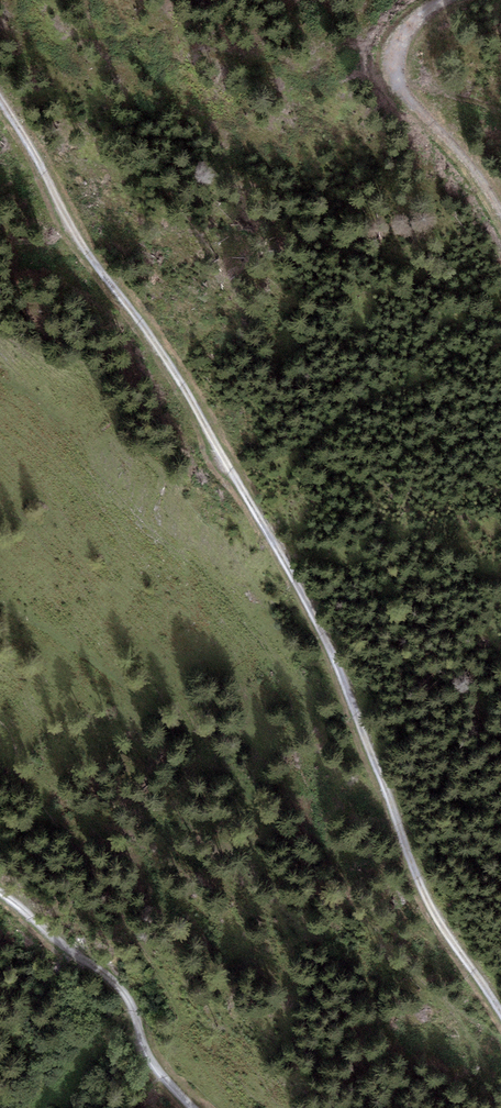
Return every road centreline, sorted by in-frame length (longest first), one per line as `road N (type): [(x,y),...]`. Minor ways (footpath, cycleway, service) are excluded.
road 1 (track): [(0,90),(198,411),(340,668),(427,891),(500,1013)]
road 2 (track): [(193,1107),(153,1067),(120,989),(0,894)]
road 3 (track): [(453,0),(405,37),(395,70),(402,90),(467,157),(500,213)]

